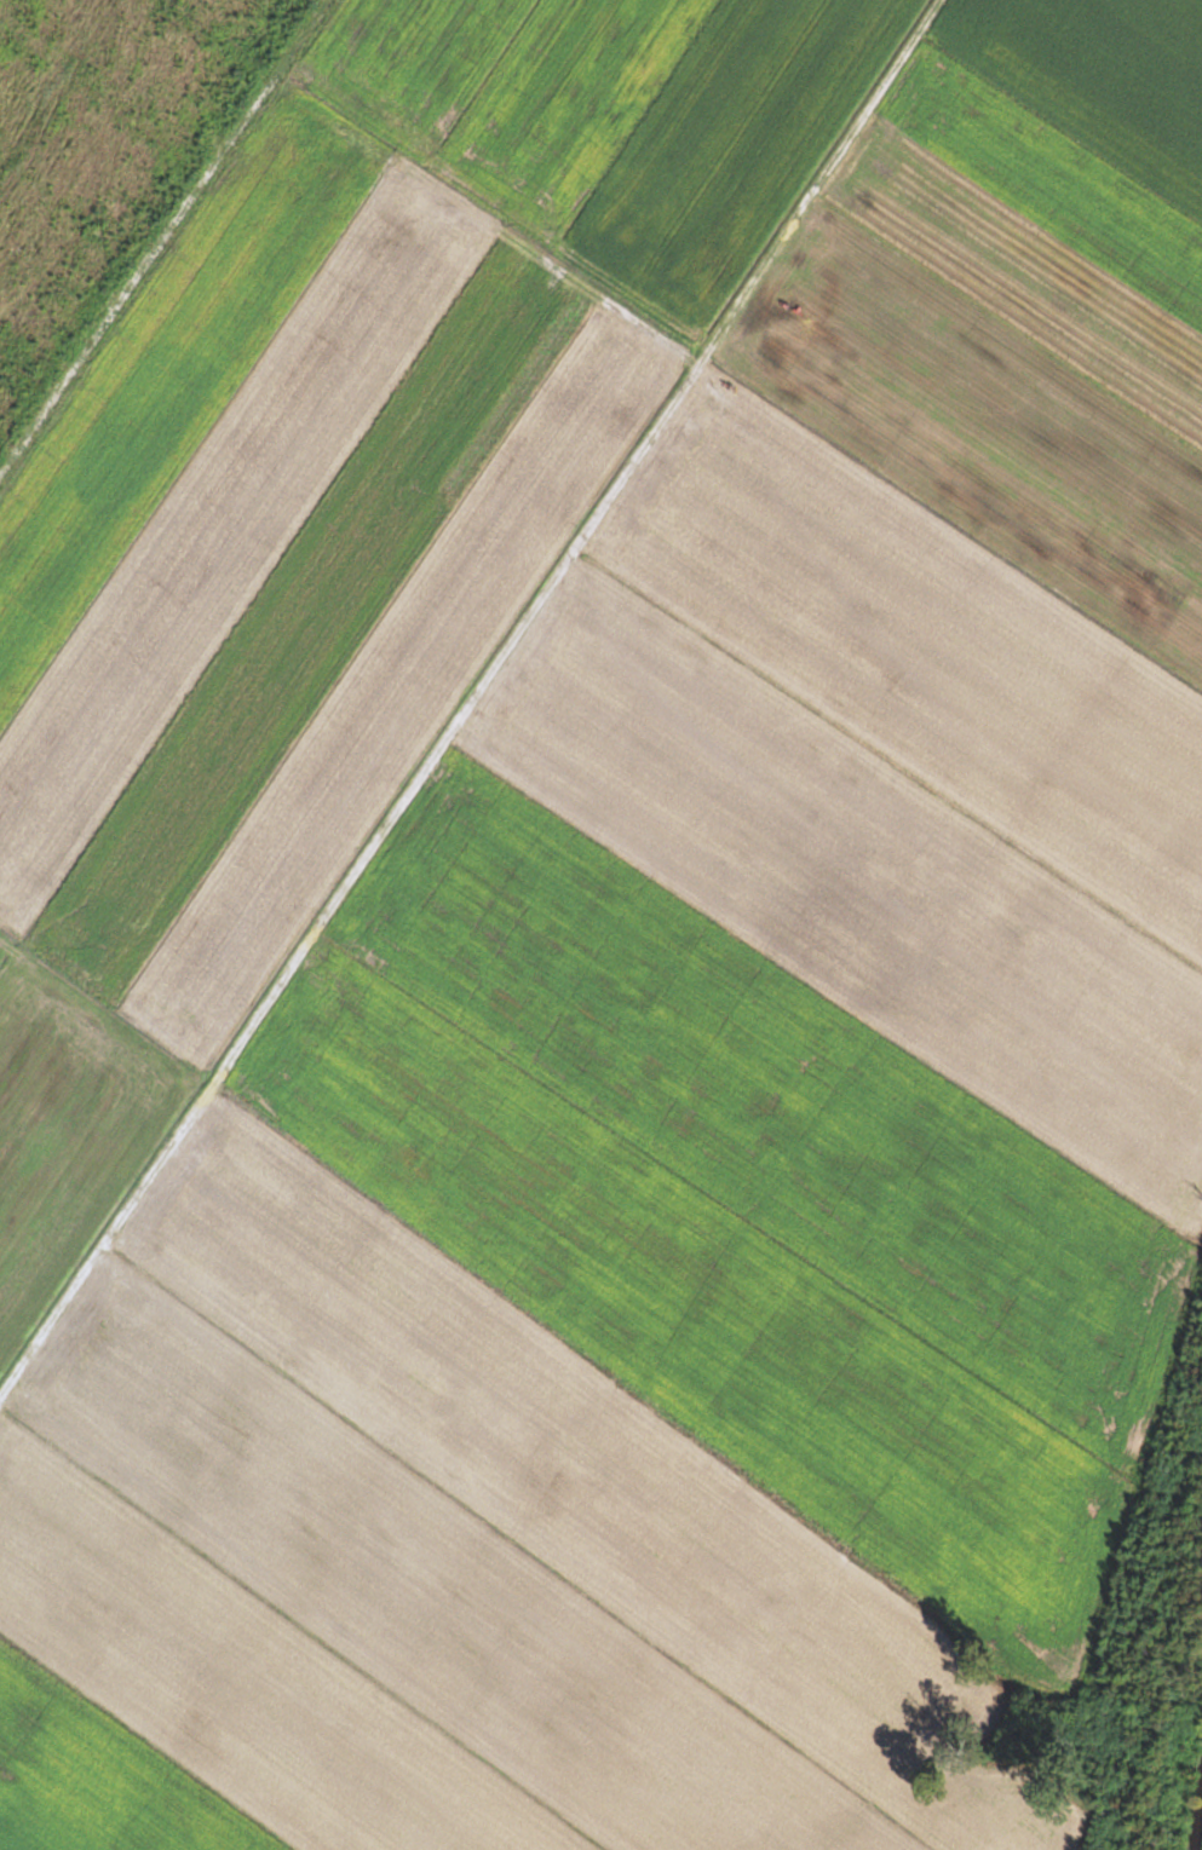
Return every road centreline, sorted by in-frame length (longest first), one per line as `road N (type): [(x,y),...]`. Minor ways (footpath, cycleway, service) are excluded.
road 1 (residential): [(0,1404),(946,0)]

